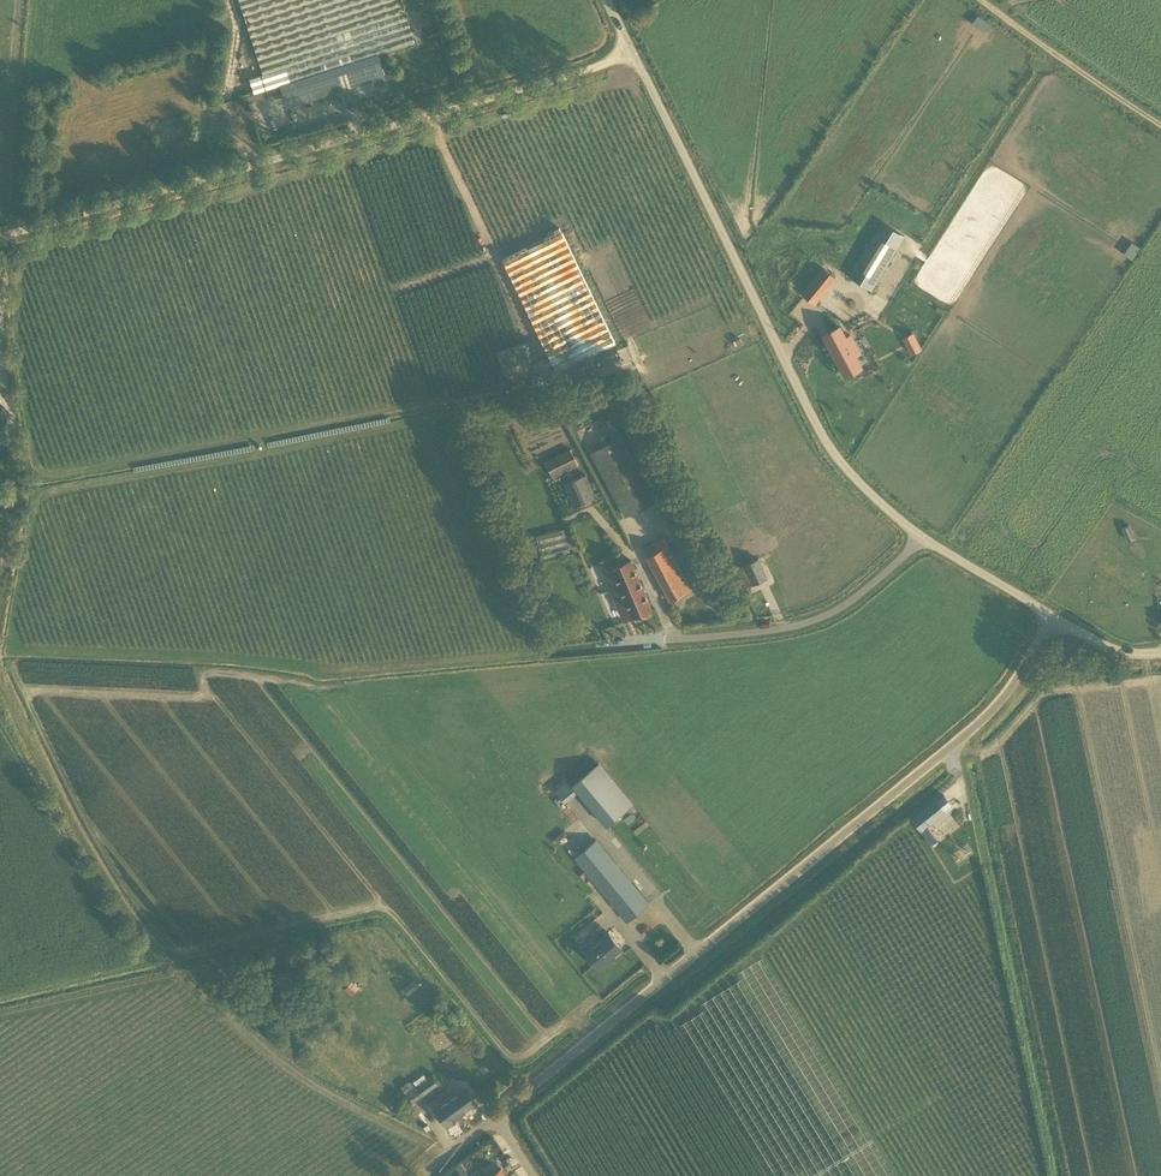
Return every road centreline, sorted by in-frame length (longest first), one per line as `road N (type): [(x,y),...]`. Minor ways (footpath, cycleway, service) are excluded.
road 1 (unclassified): [(496,1118),(978,724),(1008,694),(1055,618)]
road 2 (track): [(0,677),(36,757),(116,893),(184,979),(299,1077),(443,1157)]
road 3 (unclassified): [(0,244),(603,74),(632,53)]
road 4 (unclassified): [(929,540),(849,468),(632,53)]
road 5 (track): [(4,243),(2,385),(17,532),(0,627)]
road 6 (unclassified): [(684,640),(783,632),(840,612),(929,540)]
road 7 (track): [(914,260),(1050,55)]
road 8 (track): [(1160,681),(1049,695),(986,751),(958,743)]
road 9 (track): [(1160,124),(1050,55),(984,0)]
road 10 (unclassified): [(1055,618),(929,540)]

